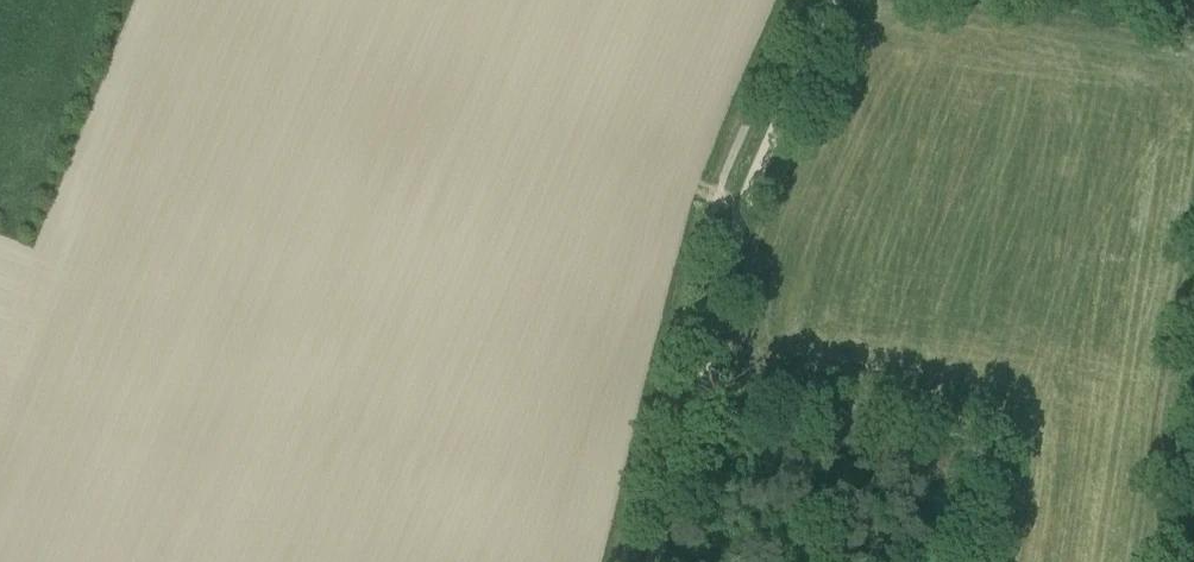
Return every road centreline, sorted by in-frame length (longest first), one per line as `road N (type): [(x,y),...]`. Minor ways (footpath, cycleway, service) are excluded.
road 1 (track): [(833,0),(744,199),(651,561)]

